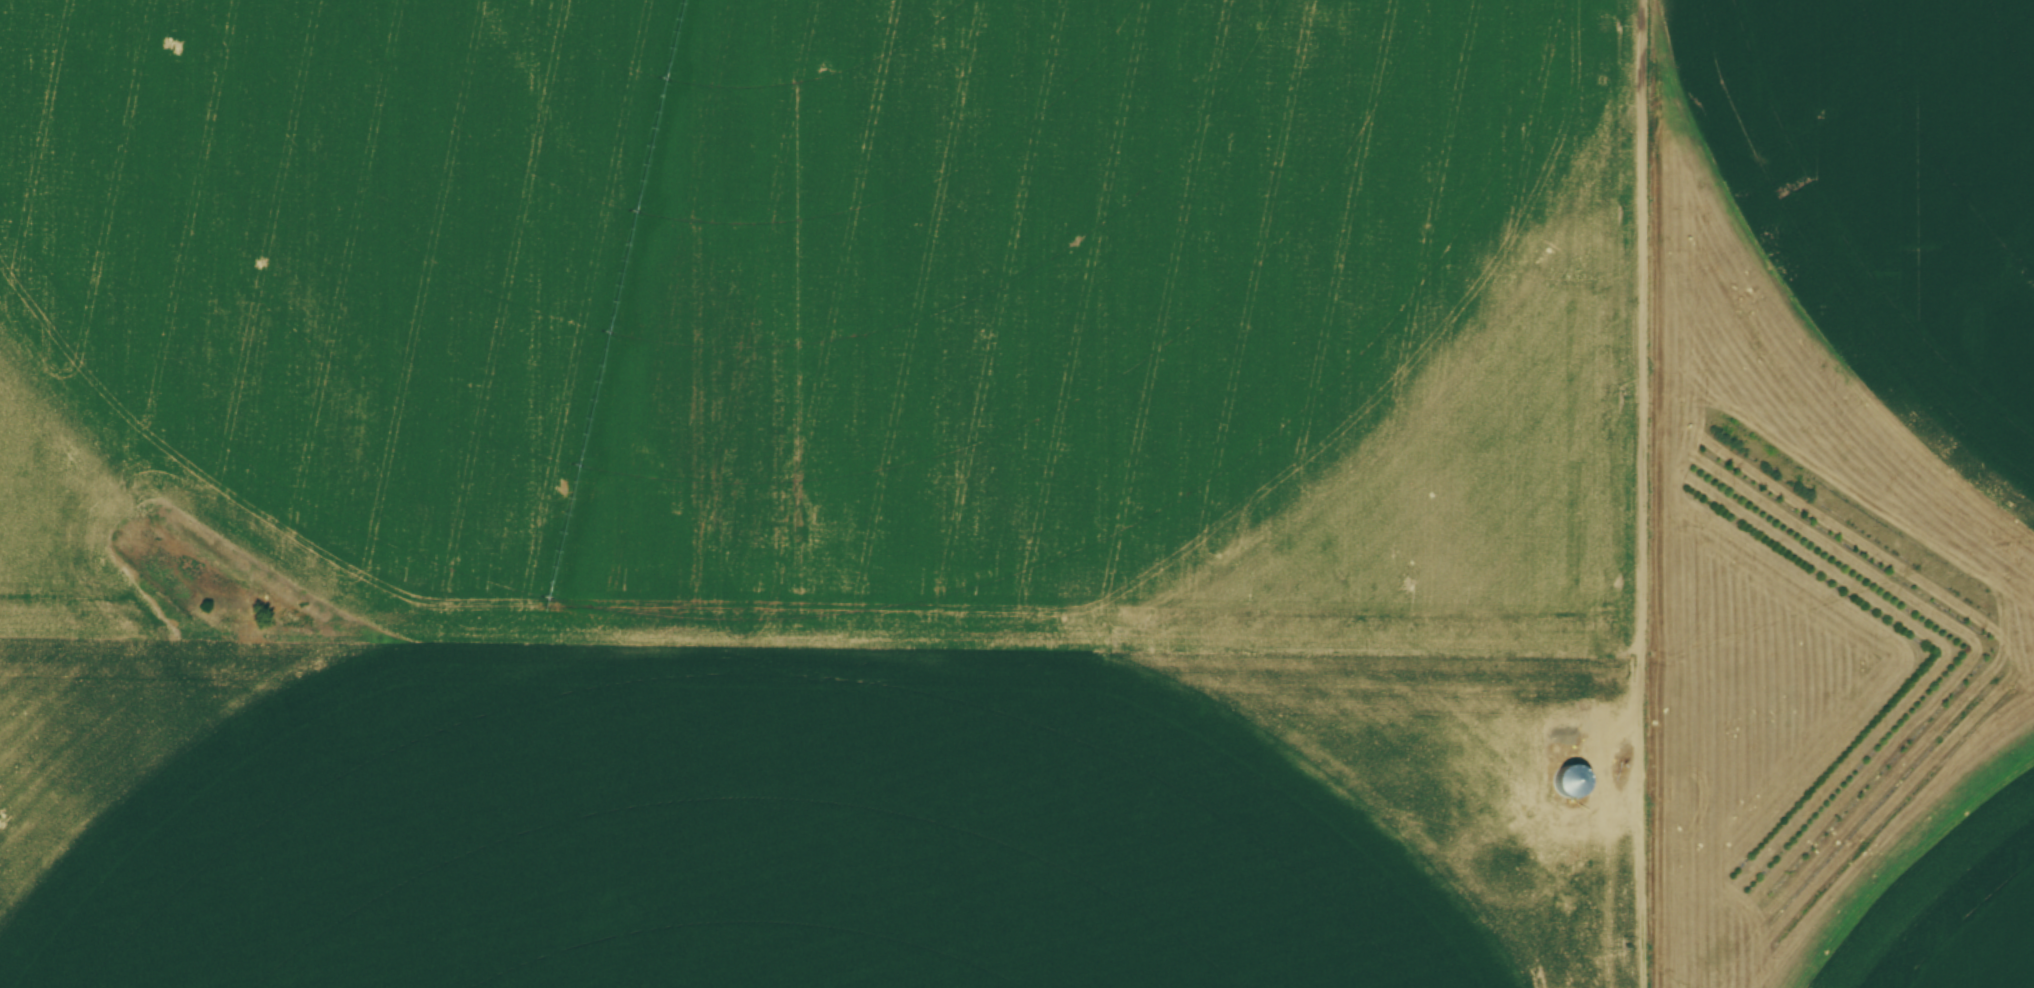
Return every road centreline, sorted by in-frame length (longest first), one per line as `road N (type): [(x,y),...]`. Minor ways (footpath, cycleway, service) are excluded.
road 1 (residential): [(1645,987),(1642,170),(1632,90),(1643,0)]

